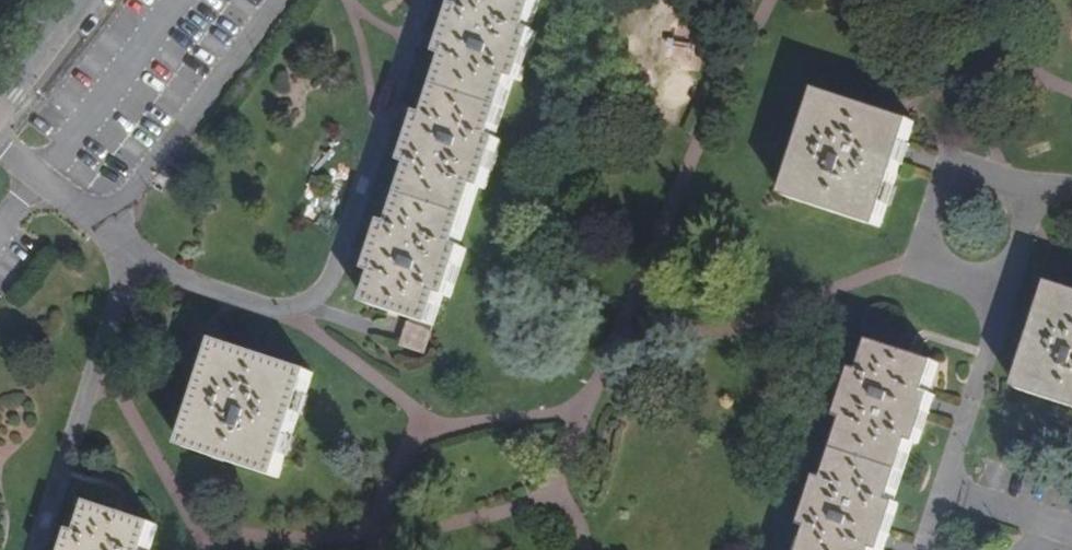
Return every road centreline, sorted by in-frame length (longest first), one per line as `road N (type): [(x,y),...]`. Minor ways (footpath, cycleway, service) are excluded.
road 1 (residential): [(277,0),(115,207),(89,214),(38,177)]
road 2 (residential): [(75,0),(0,100)]

